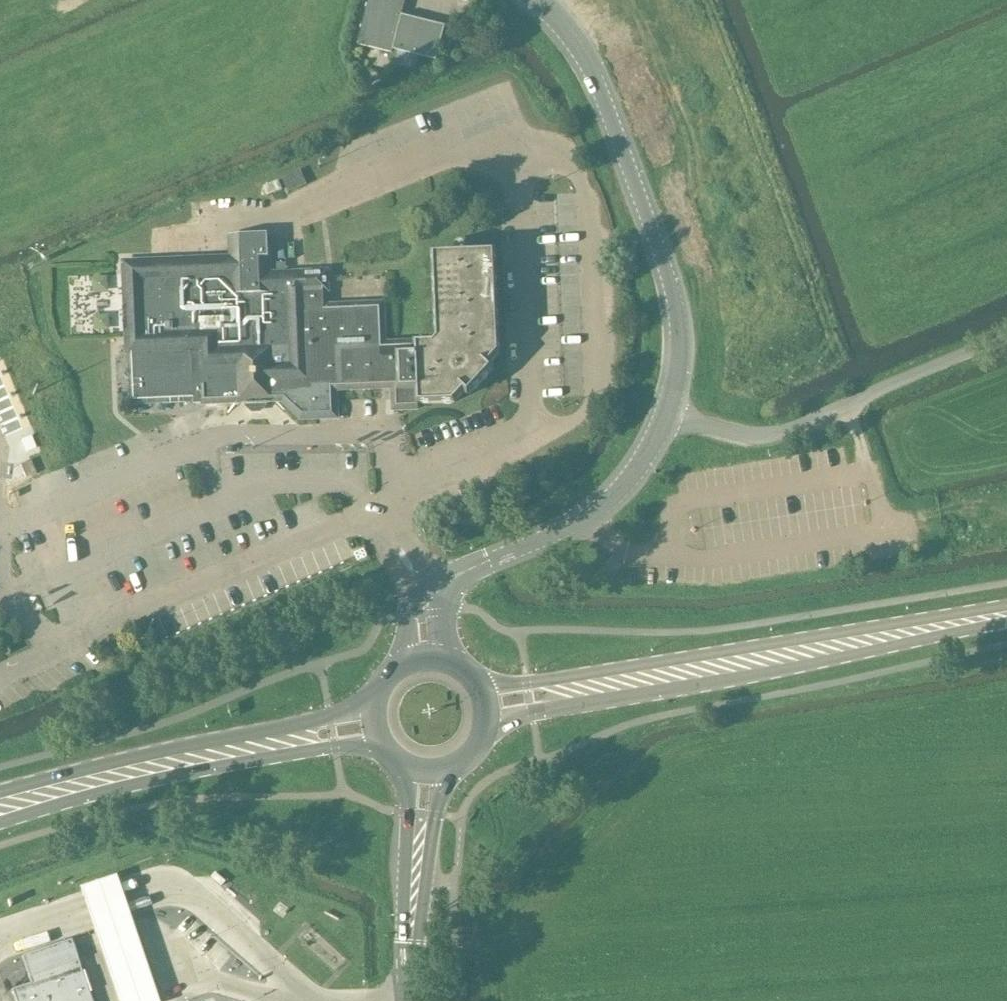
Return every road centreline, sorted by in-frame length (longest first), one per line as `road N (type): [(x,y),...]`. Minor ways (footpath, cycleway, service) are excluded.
road 1 (tertiary): [(666,416),(680,336),(670,282),(588,63),(573,37),(531,0)]
road 2 (secondary): [(0,825),(174,779),(380,740)]
road 3 (secondary): [(625,685),(1006,614)]
road 4 (secondary): [(375,703),(0,792)]
road 5 (unclassified): [(666,416),(774,434),(1006,338)]
road 6 (tertiary): [(439,589),(585,519),(637,469),(666,416)]
road 7 (unclassified): [(454,1000),(455,880),(416,877)]
road 8 (secondary): [(625,685),(483,686)]
road 9 (secondary): [(490,720),(625,685)]
road 10 (tertiary): [(410,1000),(416,877)]

